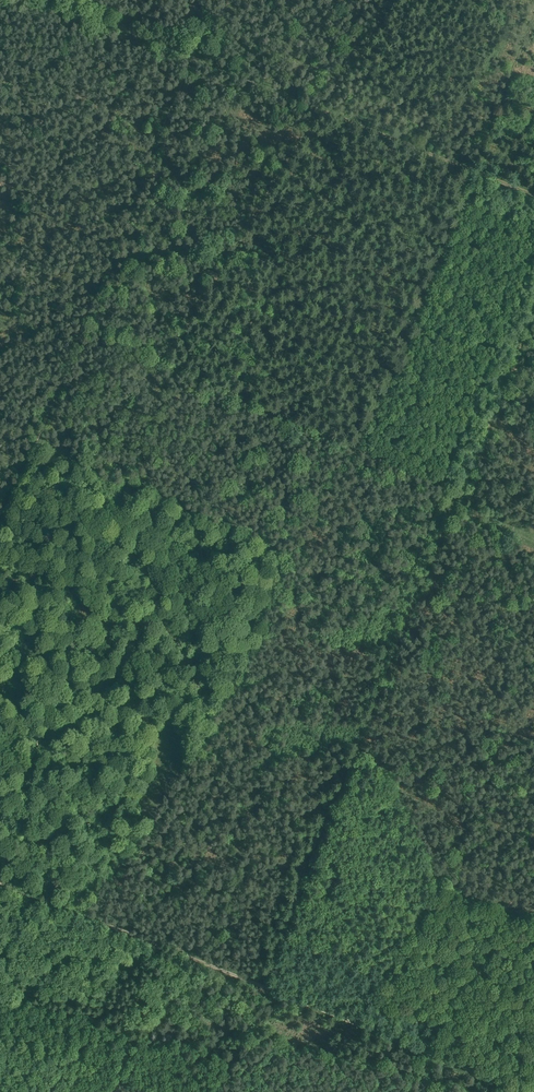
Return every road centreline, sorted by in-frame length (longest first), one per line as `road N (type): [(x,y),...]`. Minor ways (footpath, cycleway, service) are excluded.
road 1 (track): [(0,515),(191,53)]
road 2 (track): [(191,53),(533,194)]
road 3 (track): [(527,1091),(260,984)]
road 4 (track): [(260,984),(0,881)]
road 5 (track): [(191,53),(60,0)]

